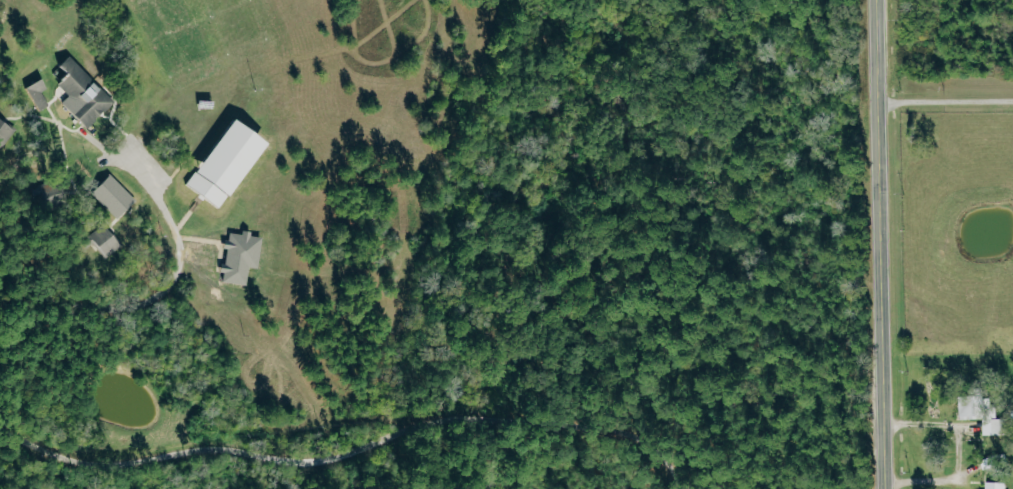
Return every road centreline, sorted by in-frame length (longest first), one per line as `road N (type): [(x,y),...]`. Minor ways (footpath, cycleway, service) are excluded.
road 1 (secondary): [(882,488),(874,0)]

